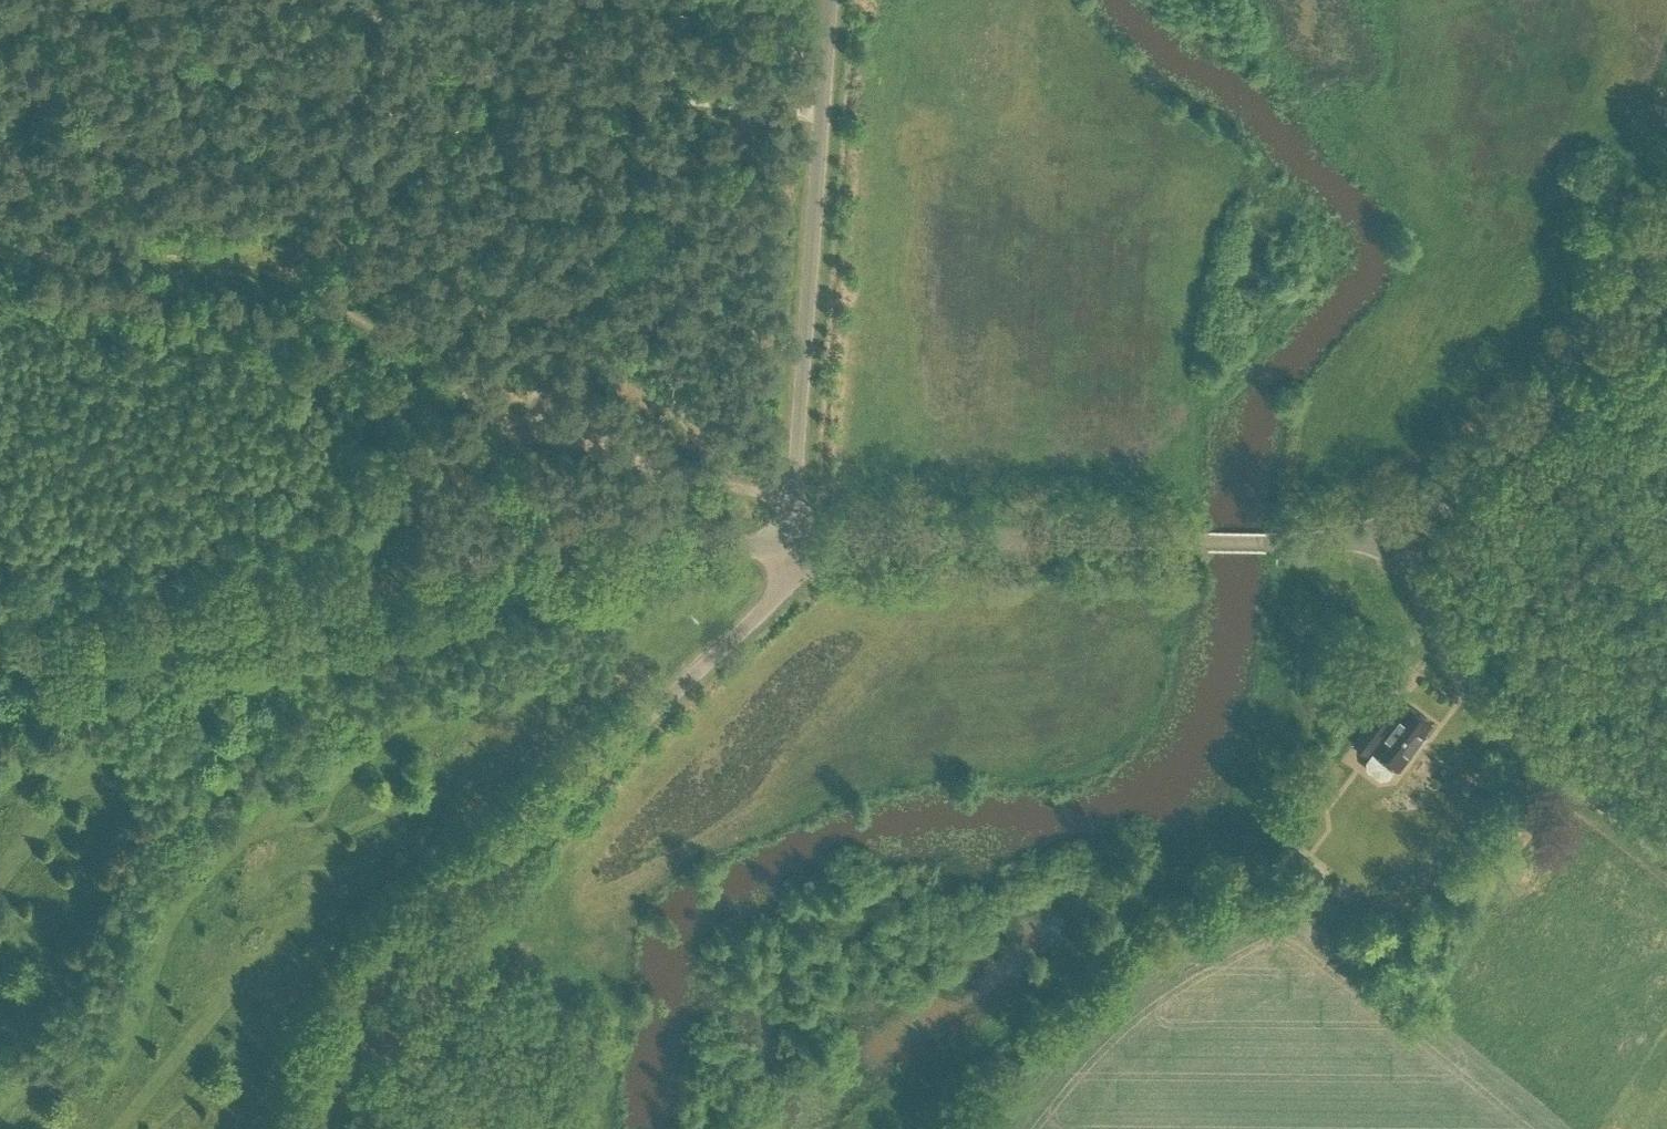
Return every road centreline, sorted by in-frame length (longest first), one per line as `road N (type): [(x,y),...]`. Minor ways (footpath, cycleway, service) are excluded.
road 1 (unclassified): [(0,658),(423,577),(626,553),(794,545)]
road 2 (unclassified): [(329,1128),(390,957),(759,614),(779,591),(794,545)]
road 3 (unclassified): [(794,545),(831,0)]
road 4 (unclassified): [(1666,849),(1506,718),(1466,675),(1394,524)]
road 5 (unclassified): [(794,545),(1208,539)]
road 6 (unclassified): [(1394,524),(1439,501),(1498,454),(1666,235)]
road 7 (unclassified): [(1267,539),(1361,534),(1394,524)]
road 8 (track): [(795,499),(672,467)]

